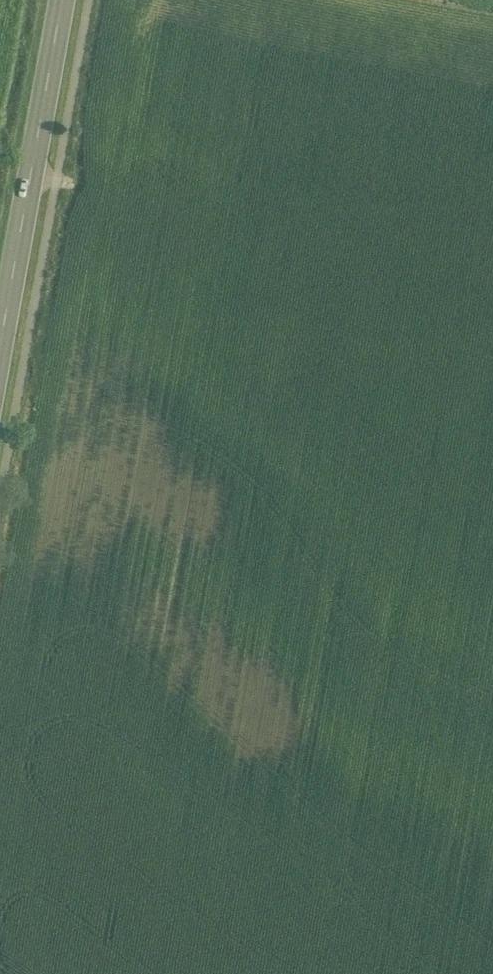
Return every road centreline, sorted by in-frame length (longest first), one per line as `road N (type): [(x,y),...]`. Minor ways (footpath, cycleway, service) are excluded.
road 1 (secondary): [(0,375),(67,0)]

